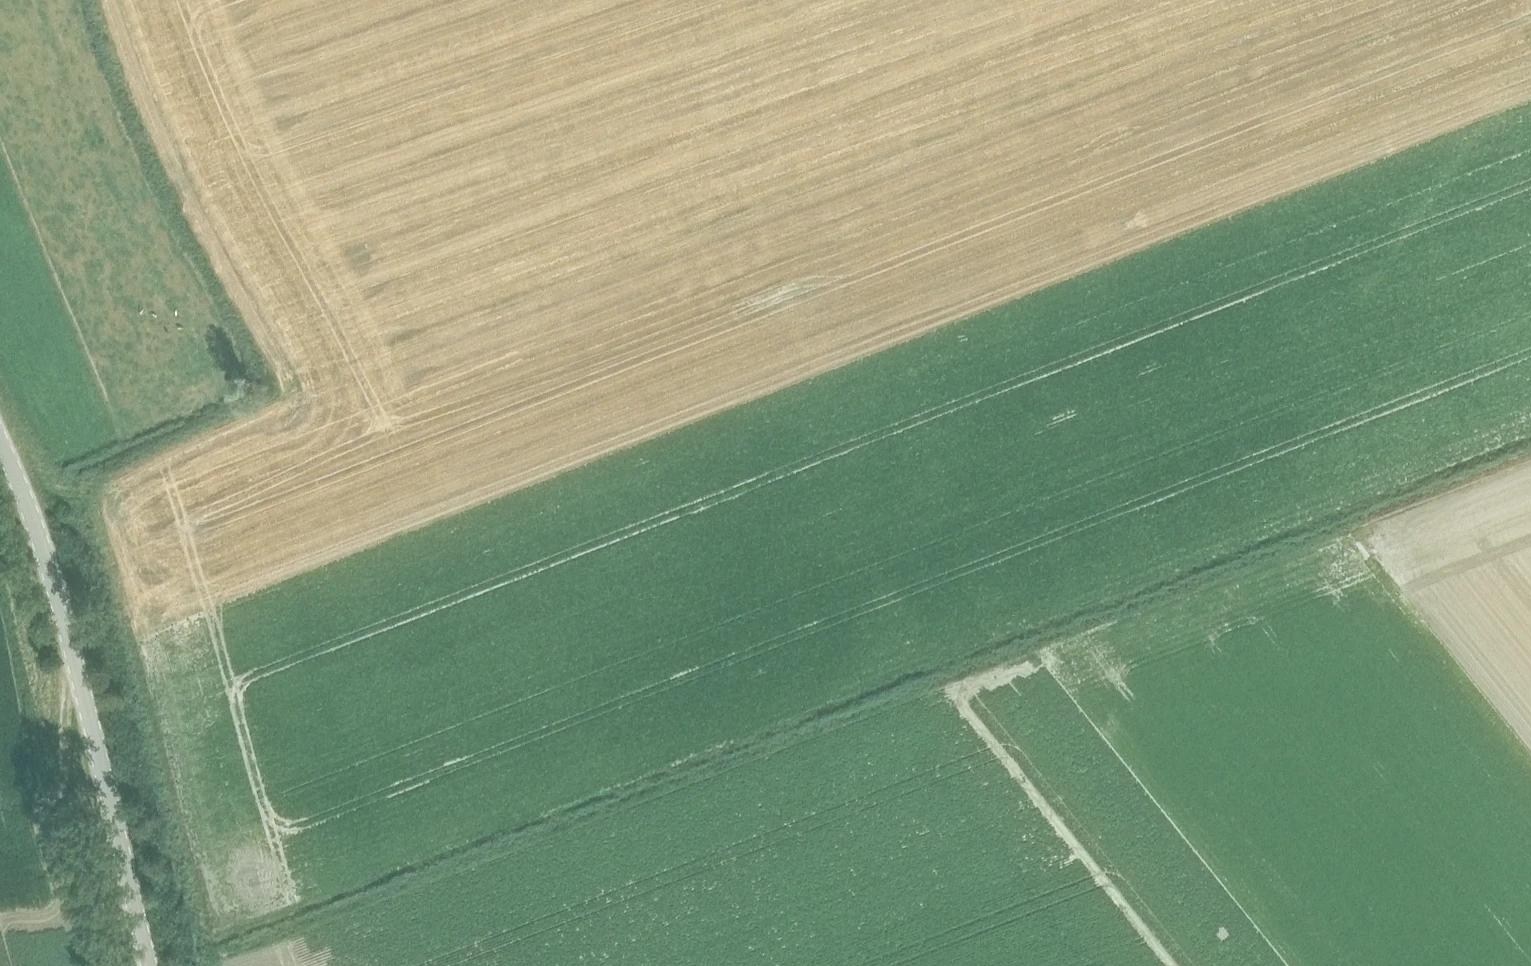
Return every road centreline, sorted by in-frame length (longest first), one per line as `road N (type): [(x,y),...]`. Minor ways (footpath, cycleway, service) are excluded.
road 1 (tertiary): [(152,965),(67,624),(0,428)]

